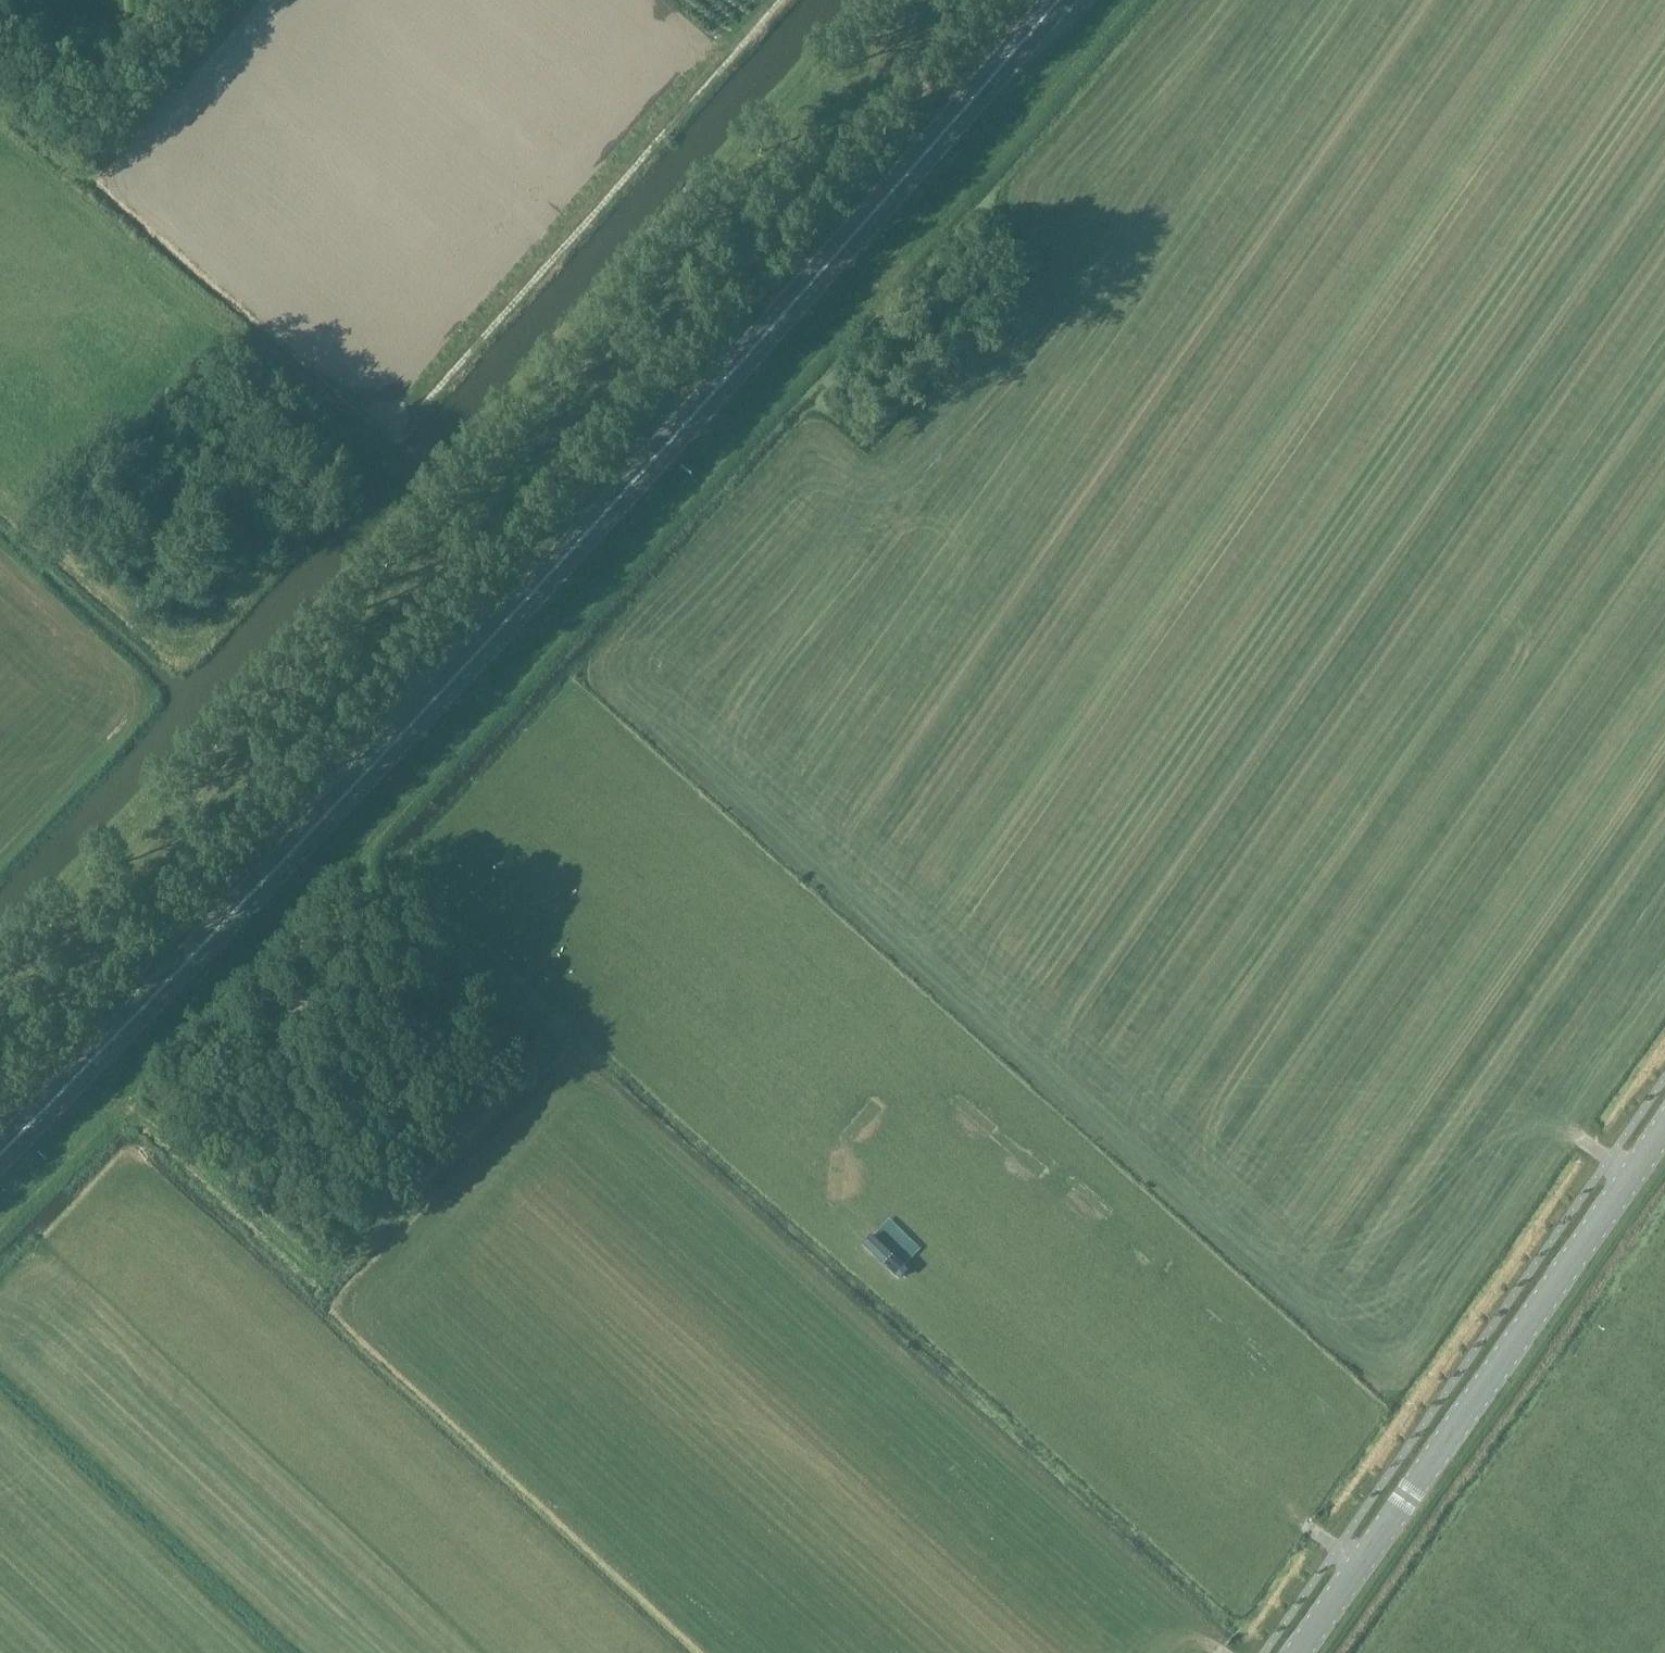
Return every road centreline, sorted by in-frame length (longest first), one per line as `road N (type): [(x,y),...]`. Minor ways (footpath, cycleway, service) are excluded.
road 1 (trunk): [(0,1141),(161,979),(885,199),(1057,0)]
road 2 (tertiary): [(1299,1652),(1664,1134)]

